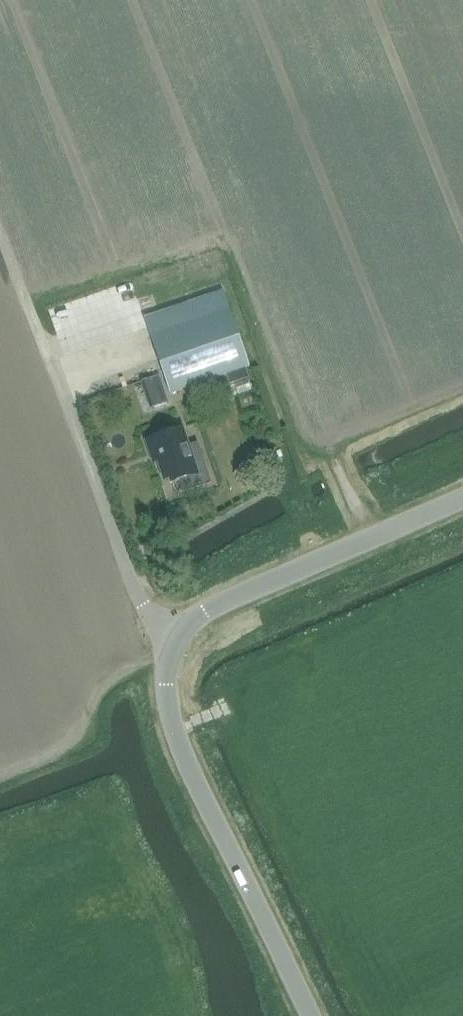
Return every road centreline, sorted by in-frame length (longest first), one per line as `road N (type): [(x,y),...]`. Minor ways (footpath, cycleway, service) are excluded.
road 1 (unclassified): [(175,634),(142,608),(0,234)]
road 2 (tertiary): [(309,1015),(191,774),(166,699),(175,634)]
road 3 (tertiary): [(175,634),(269,582),(462,497)]

